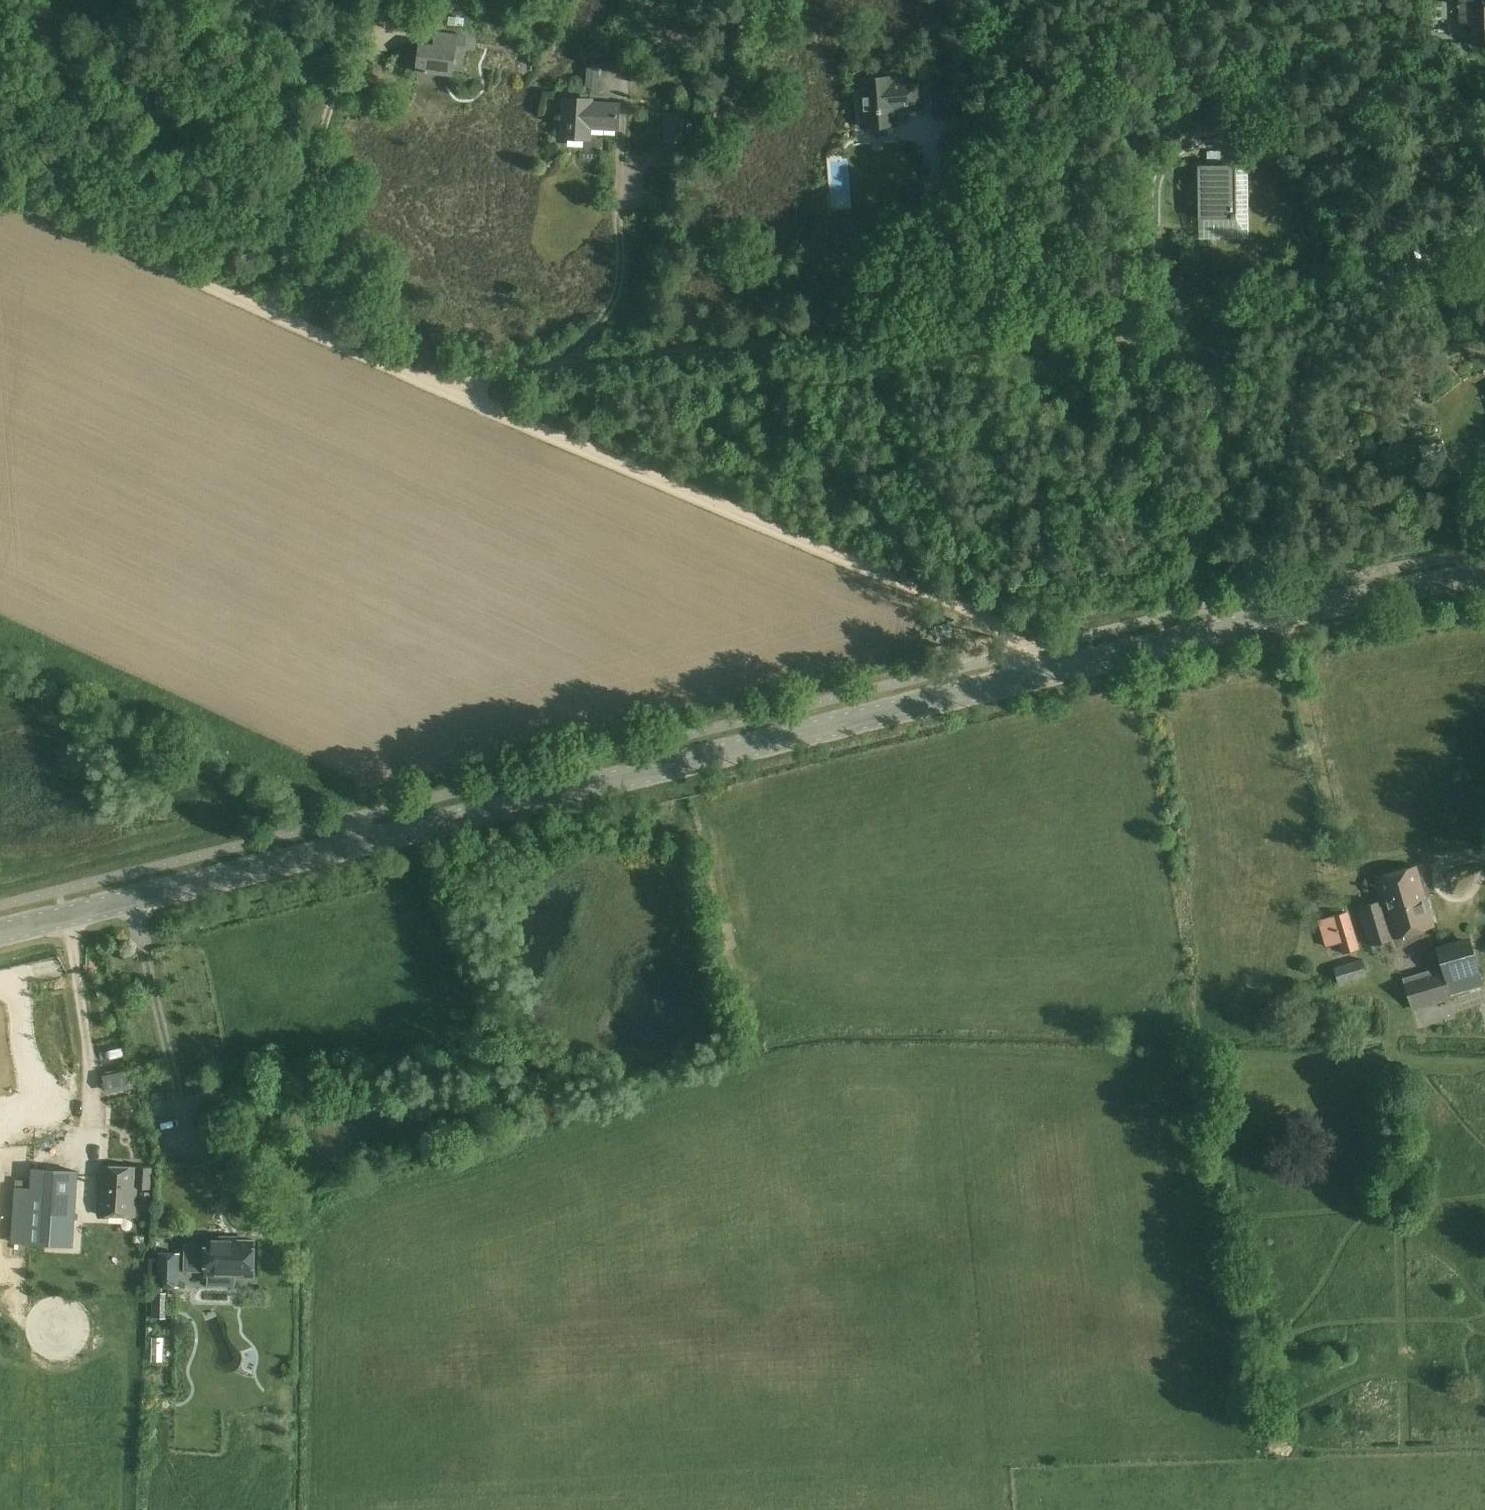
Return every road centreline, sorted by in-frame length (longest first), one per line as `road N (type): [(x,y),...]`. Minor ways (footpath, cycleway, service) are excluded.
road 1 (tertiary): [(0,935),(1201,635),(1484,579)]
road 2 (track): [(1040,675),(998,627),(0,192)]

